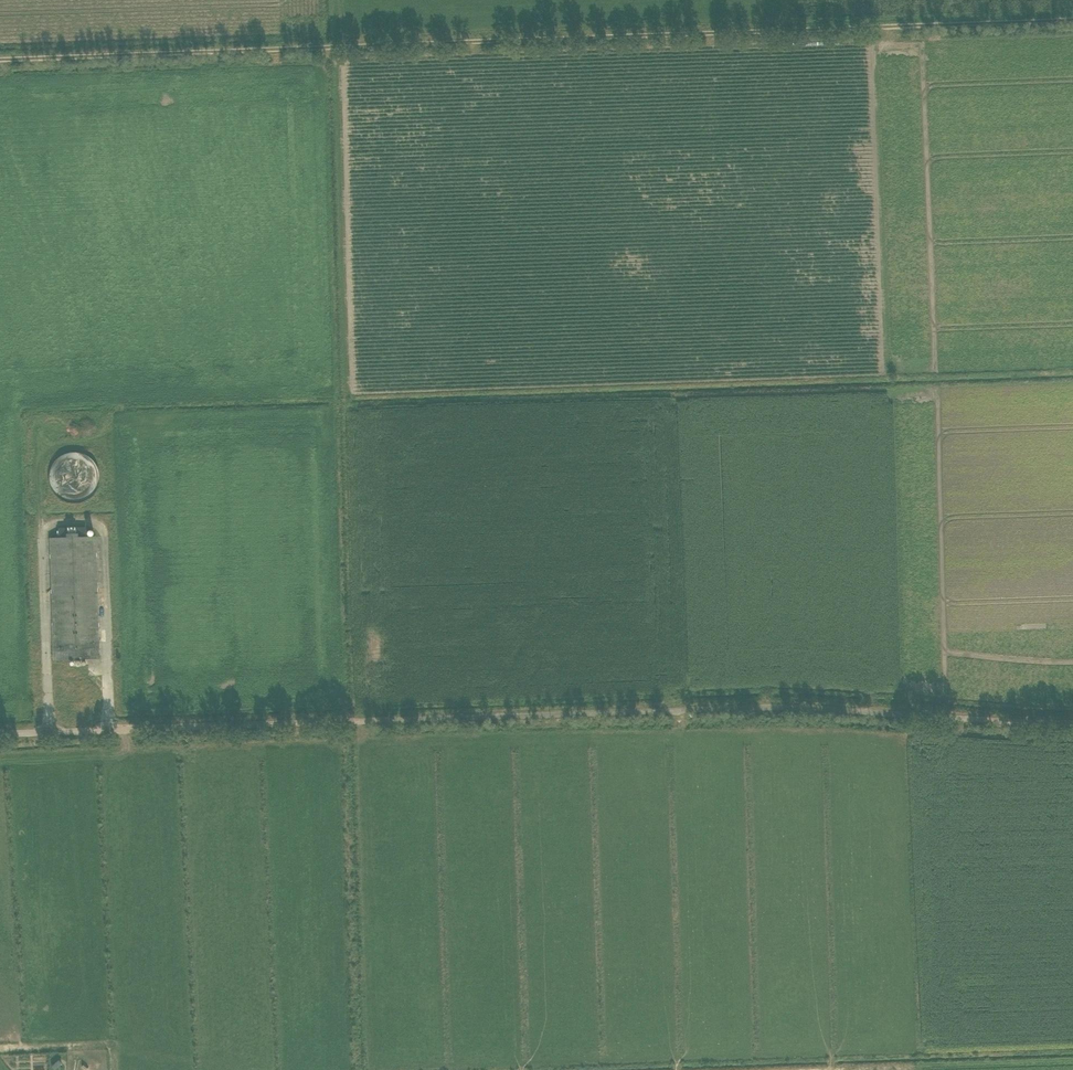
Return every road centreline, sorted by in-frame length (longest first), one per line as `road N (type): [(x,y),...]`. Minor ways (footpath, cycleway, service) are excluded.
road 1 (unclassified): [(0,733),(741,706),(965,722),(1072,720)]
road 2 (track): [(1072,23),(0,61)]

